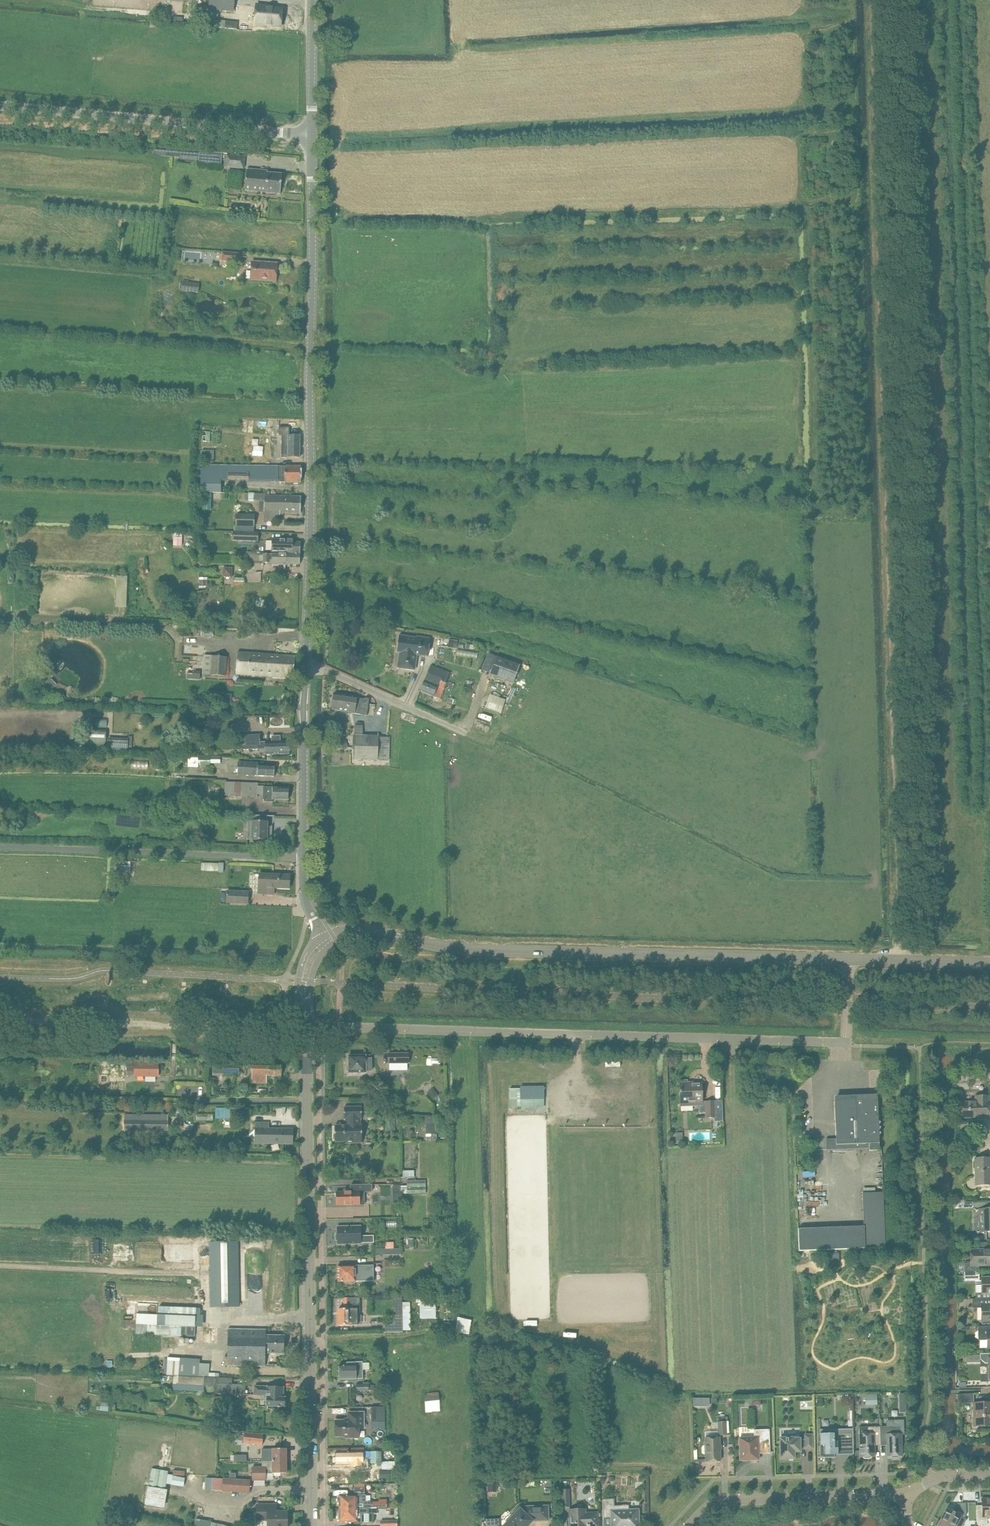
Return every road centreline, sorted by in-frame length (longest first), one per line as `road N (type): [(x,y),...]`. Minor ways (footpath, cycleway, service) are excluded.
road 1 (tertiary): [(304,857),(312,136)]
road 2 (unclassified): [(306,1033),(338,1026),(846,1042)]
road 3 (tertiary): [(848,959),(477,948),(372,931),(327,939)]
road 4 (tertiary): [(311,1525),(306,1033)]
road 5 (unclassified): [(312,136),(0,105)]
road 6 (track): [(0,1022),(306,1033)]
road 7 (unclassified): [(304,857),(0,847)]
road 8 (residential): [(690,1525),(719,1501),(905,1495)]
road 9 (tertiary): [(989,963),(848,959)]
road 10 (tertiary): [(312,136),(312,0)]

